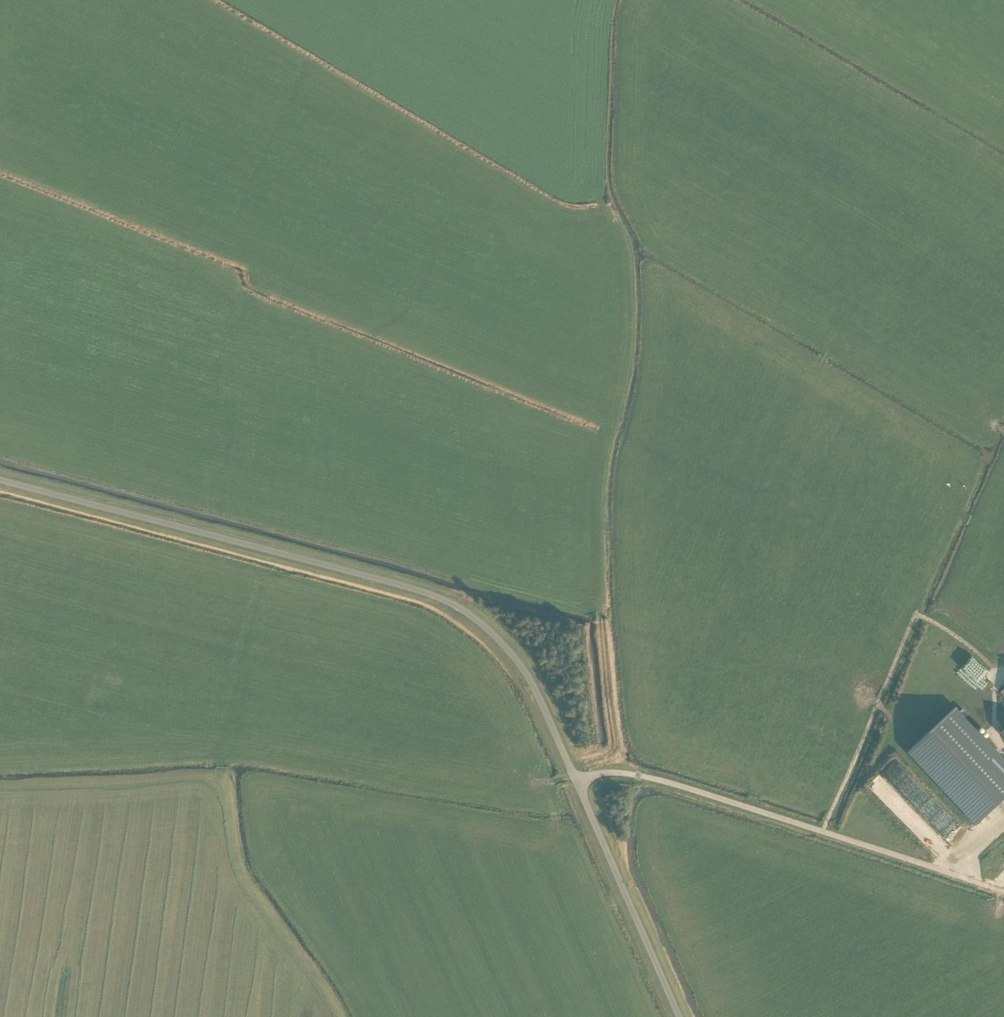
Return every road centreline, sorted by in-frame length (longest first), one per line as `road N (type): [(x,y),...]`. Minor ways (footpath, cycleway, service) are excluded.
road 1 (unclassified): [(576,779),(520,663),(456,606),(0,480)]
road 2 (unclassified): [(1003,891),(640,776),(576,779)]
road 3 (unclassified): [(677,1016),(576,779)]

